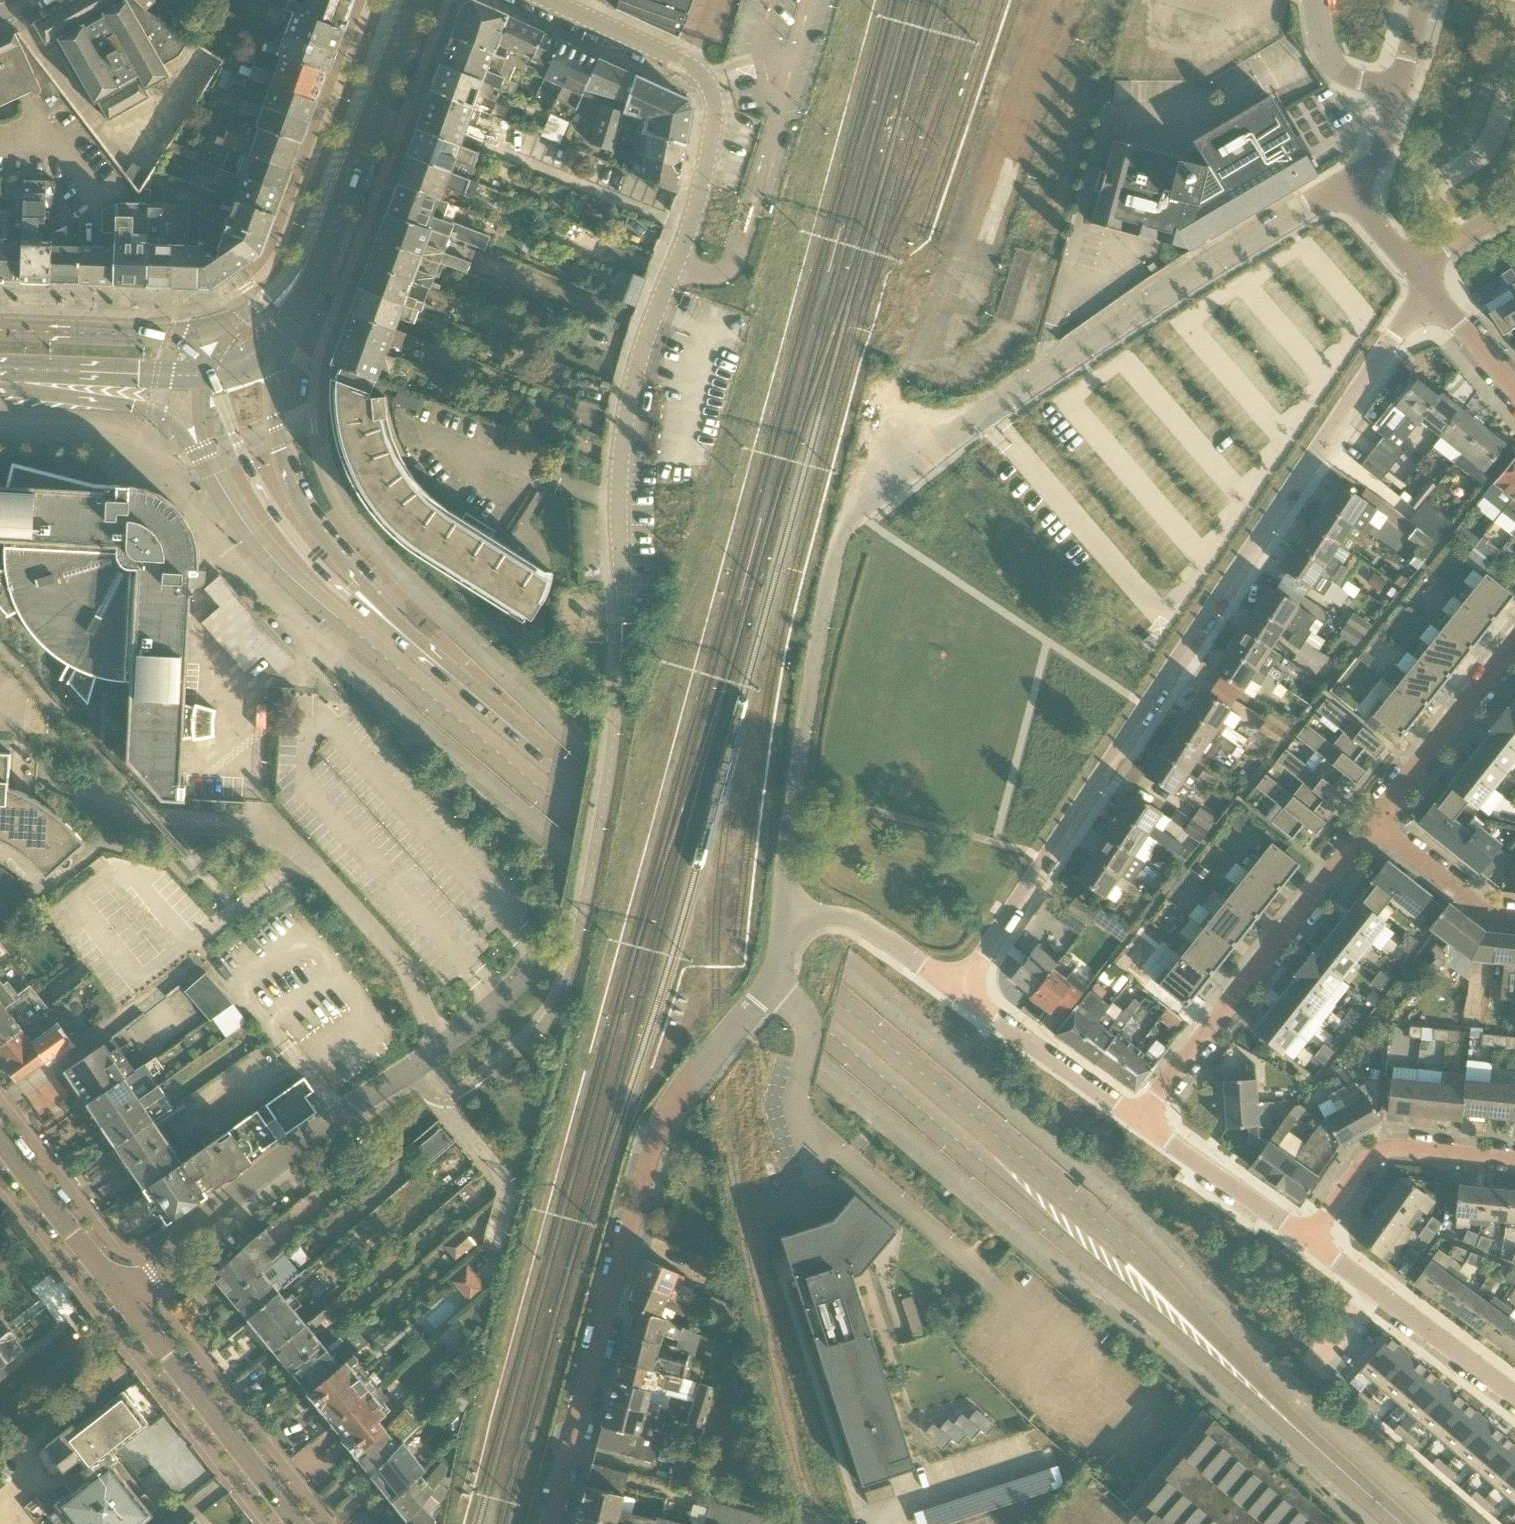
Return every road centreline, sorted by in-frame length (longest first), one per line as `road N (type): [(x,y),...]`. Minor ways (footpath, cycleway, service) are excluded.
road 1 (secondary): [(0,379),(128,405),(171,427),(303,594),(1312,1444)]
road 2 (secondary): [(1312,1444),(1165,1286),(373,604)]
road 3 (residential): [(799,917),(785,875),(807,703),(829,582),(851,520),(1039,374),(1156,296),(1319,202),(1369,203)]
road 4 (residential): [(961,993),(1390,344),(1443,302)]
road 5 (residential): [(550,1523),(649,1150),(674,1103),(768,985),(799,917)]
road 6 (unclassified): [(618,497),(630,400),(697,198),(714,105),(692,65),(549,0)]
road 7 (secondary): [(270,352),(311,283),(409,0)]
road 8 (residential): [(1138,1119),(1372,823)]
road 9 (residential): [(126,1297),(172,1257),(186,1233),(406,1070)]
road 10 (unclassified): [(618,497),(431,437),(511,500)]
road 11 (secondary): [(373,604),(337,588),(278,520),(210,372)]
road 12 (tertiary): [(299,1523),(126,1297)]
road 13 (secondary): [(373,604),(294,492),(274,425),(270,352)]
road 14 (residential): [(1514,1394),(1307,1242)]
road 15 (residential): [(1307,1242),(1380,1152),(1514,1163)]
road 16 (residential): [(1372,823),(1514,644)]
road 17 (secondary): [(210,372),(175,337),(0,329)]
road 18 (residential): [(1138,1119),(961,993)]
road 19 (secondary): [(0,371),(210,372)]
road 20 (residential): [(1307,1242),(1138,1119)]
road 21 (tertiary): [(126,1297),(0,1138)]
road 22 (residential): [(961,993),(852,916),(799,917)]
road 23 (residential): [(1372,823),(1475,907),(1514,919)]
road 24 (residential): [(1398,95),(1353,82),(1322,52),(1317,0)]
road 25 (residential): [(619,632),(618,497)]

